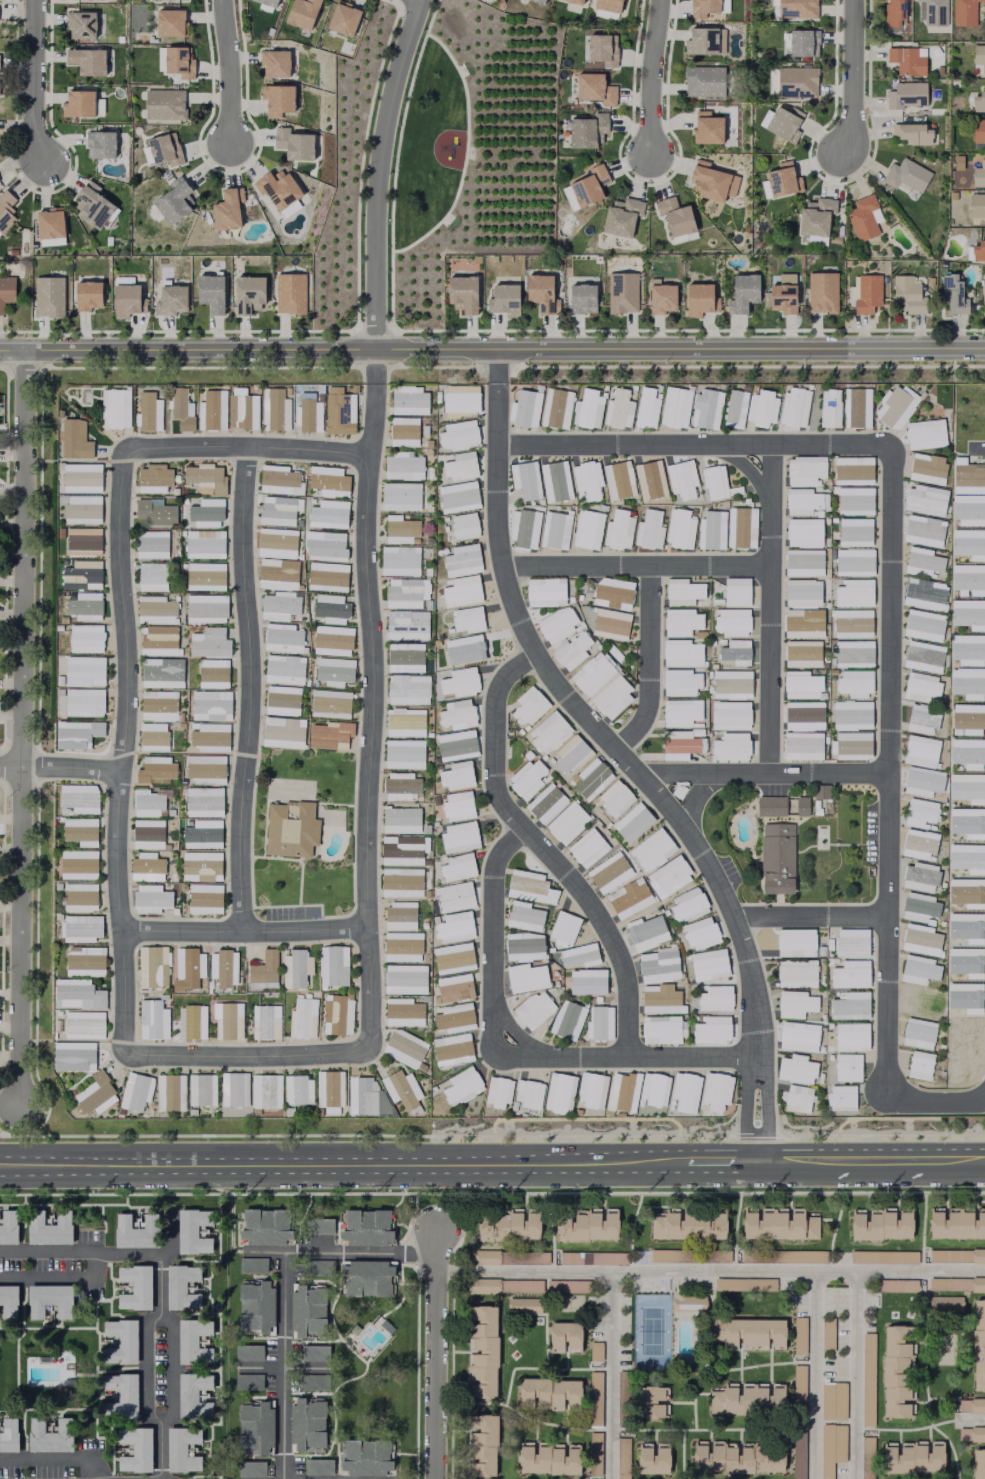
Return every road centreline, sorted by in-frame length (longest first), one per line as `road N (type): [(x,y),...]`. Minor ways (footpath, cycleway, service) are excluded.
road 1 (tertiary): [(0,359),(984,350)]
road 2 (residential): [(29,360),(18,1107)]
road 3 (residential): [(536,655),(508,673),(496,693),(494,792),(521,830),(492,880),(493,1058),(755,1058)]
road 4 (secondary): [(0,1164),(688,1161)]
road 5 (residential): [(889,446),(886,1097)]
road 6 (residential): [(122,1059),(114,850),(127,685),(117,552),(121,449)]
road 7 (residential): [(368,456),(371,1056)]
road 8 (residential): [(240,935),(250,695),(241,562),(247,448)]
road 9 (residential): [(637,776),(704,860),(733,918),(753,1001),(755,1161)]
road 10 (residential): [(888,776),(637,776),(563,697),(536,655)]
road 11 (residential): [(496,443),(889,446)]
road 12 (residential): [(375,352),(378,169),(420,0)]
road 13 (residential): [(771,776),(771,445)]
road 14 (residential): [(495,384),(495,537),(518,623),(536,655)]
road 15 (residential): [(771,568),(500,567)]
road 16 (residential): [(521,830),(596,914),(622,967),(628,1058)]
road 17 (residential): [(122,1059),(371,1056)]
road 18 (residential): [(121,449),(368,456)]
road 19 (residential): [(368,931),(121,934)]
road 20 (residential): [(433,1478),(434,1232)]
road 21 (residential): [(612,751),(649,703),(649,567)]
road 22 (residential): [(42,166),(35,145),(35,0)]
road 23 (residential): [(659,0),(649,161)]
road 24 (residential): [(852,0),(851,119),(839,157)]
road 25 (residential): [(888,918),(733,918)]
road 26 (residential): [(226,147),(221,0)]
road 27 (residential): [(0,768),(120,774)]

